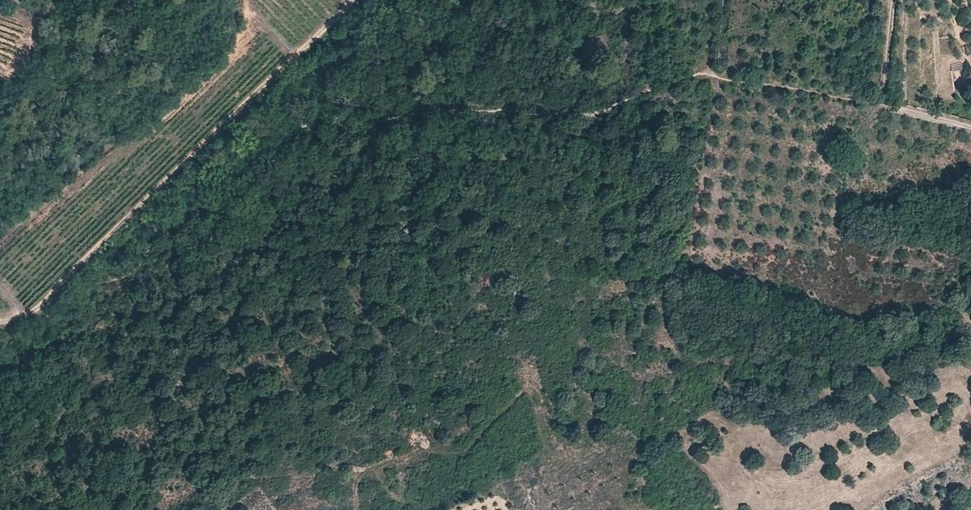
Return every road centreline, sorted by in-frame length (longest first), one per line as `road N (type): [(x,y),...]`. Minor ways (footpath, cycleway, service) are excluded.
road 1 (track): [(357,0),(39,306),(0,323)]
road 2 (track): [(970,128),(717,79)]

